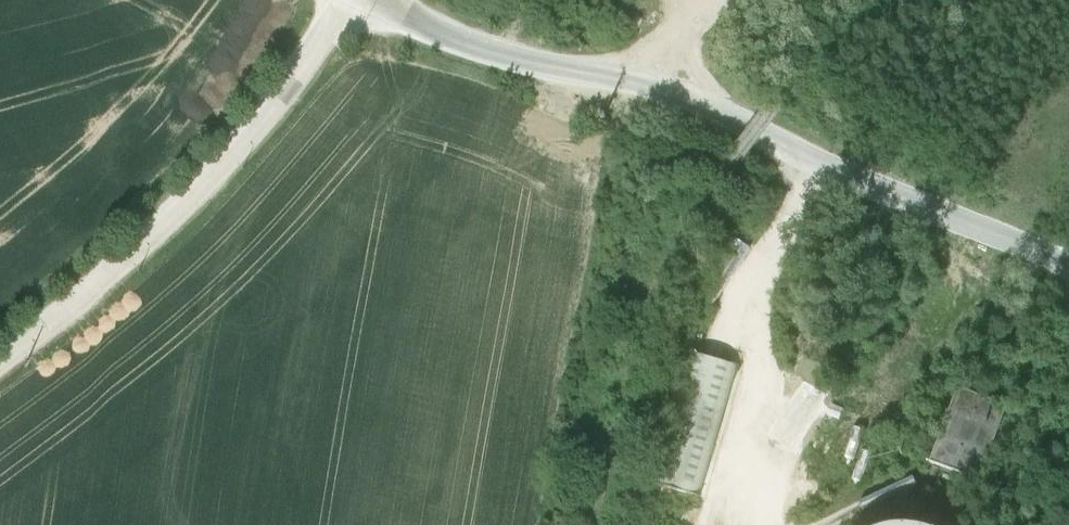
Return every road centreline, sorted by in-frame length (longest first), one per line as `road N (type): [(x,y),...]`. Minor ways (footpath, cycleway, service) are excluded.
road 1 (unclassified): [(1067,273),(669,103),(370,9)]
road 2 (unclassified): [(370,9),(96,278),(0,351)]

